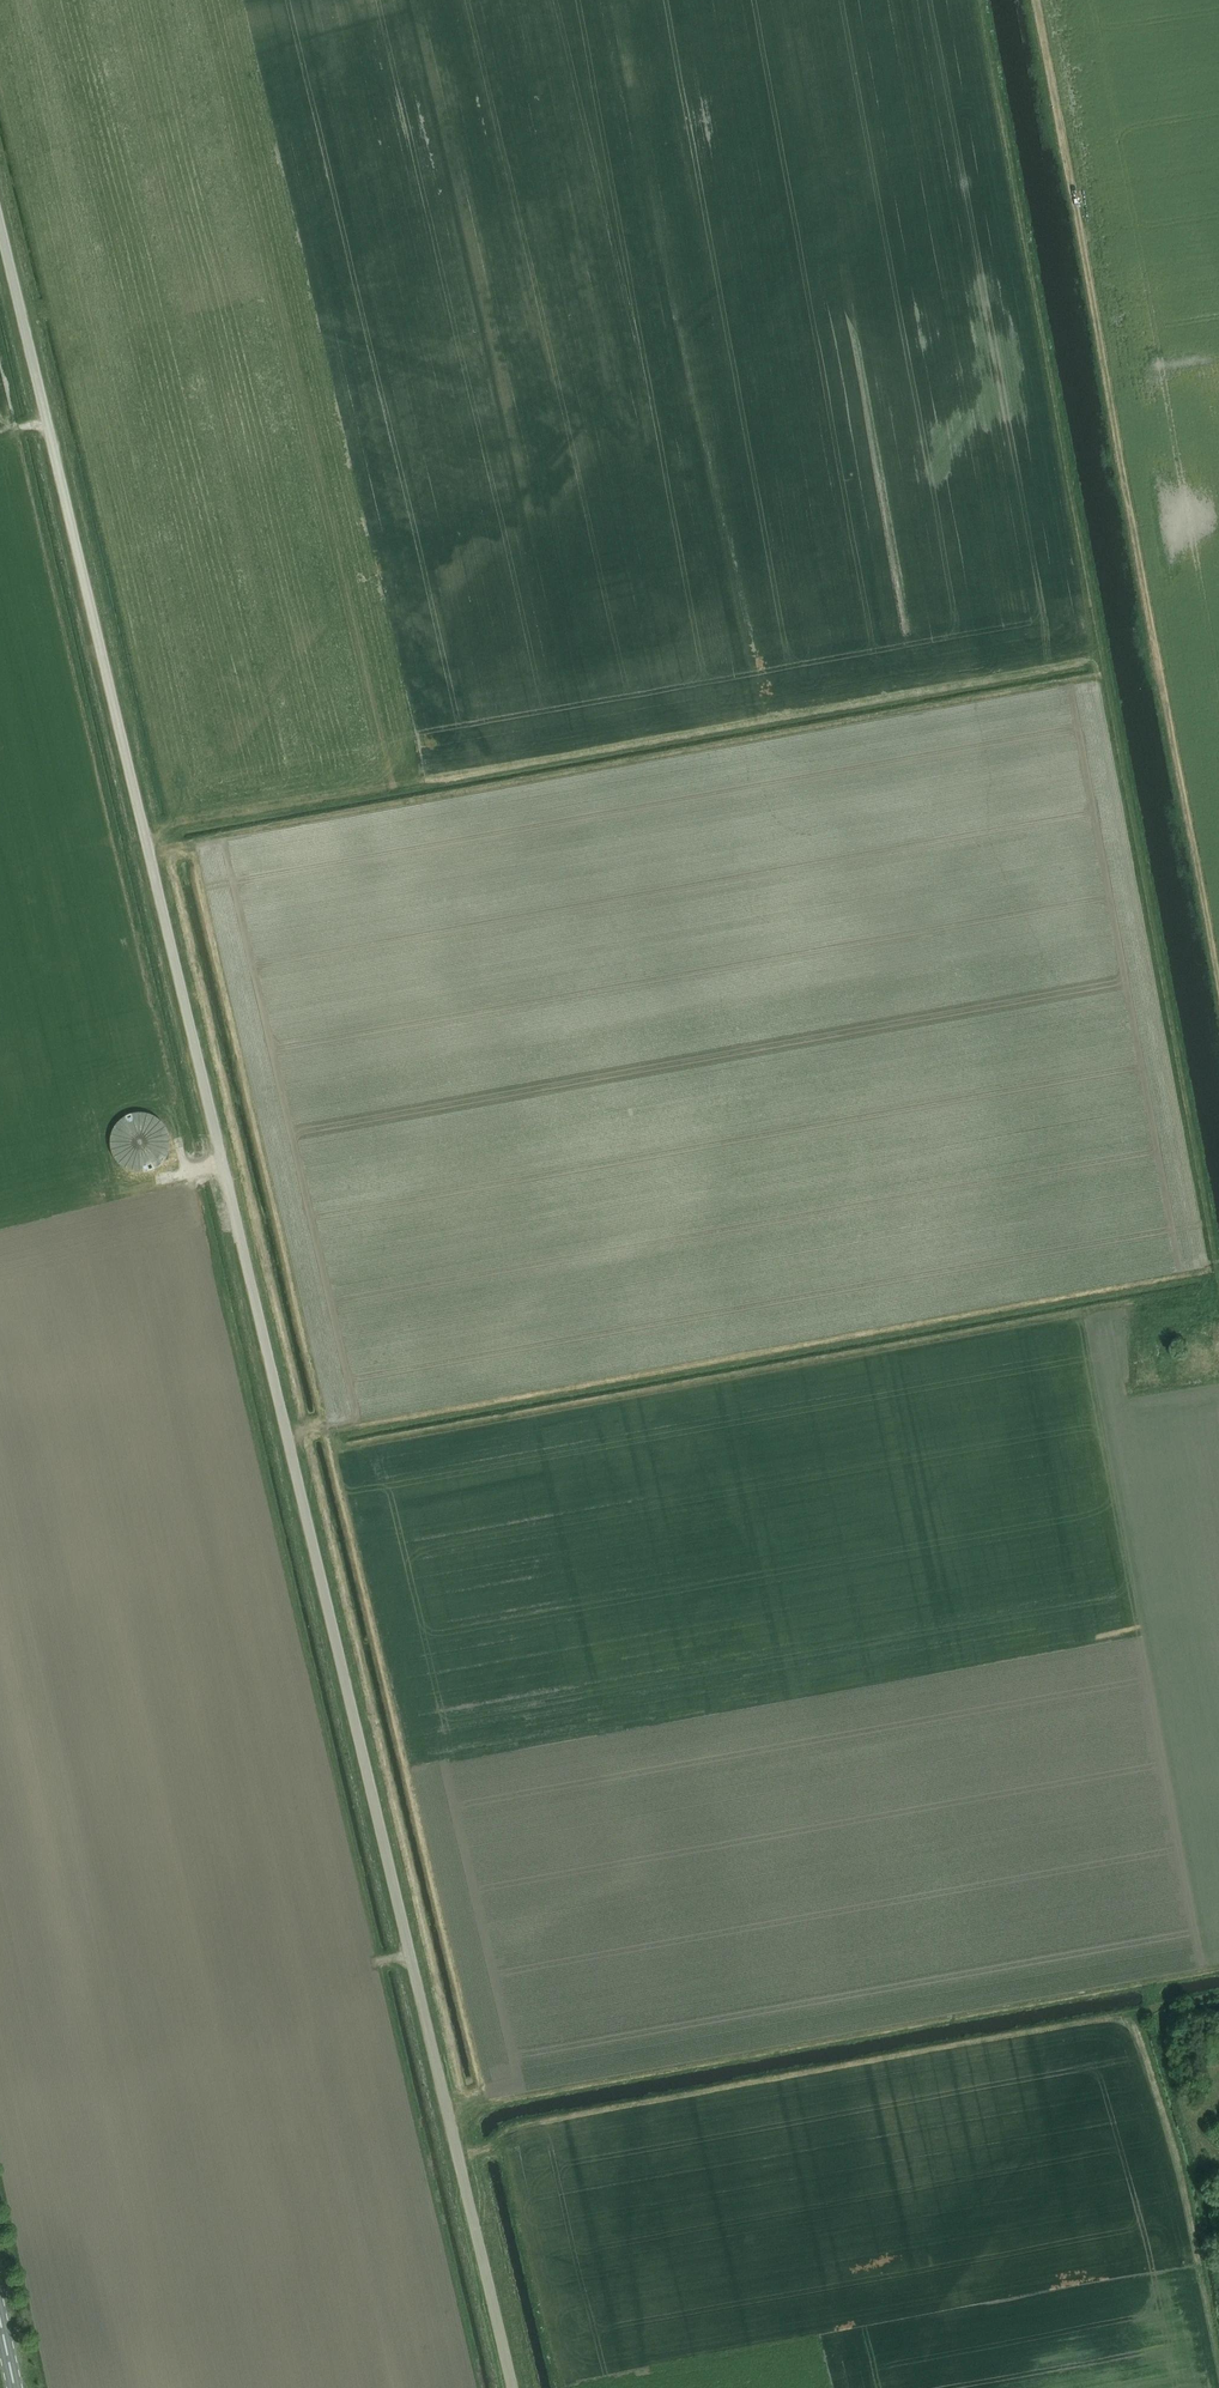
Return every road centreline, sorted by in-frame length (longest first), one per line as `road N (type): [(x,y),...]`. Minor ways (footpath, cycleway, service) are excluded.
road 1 (unclassified): [(513,2387),(0,233)]

